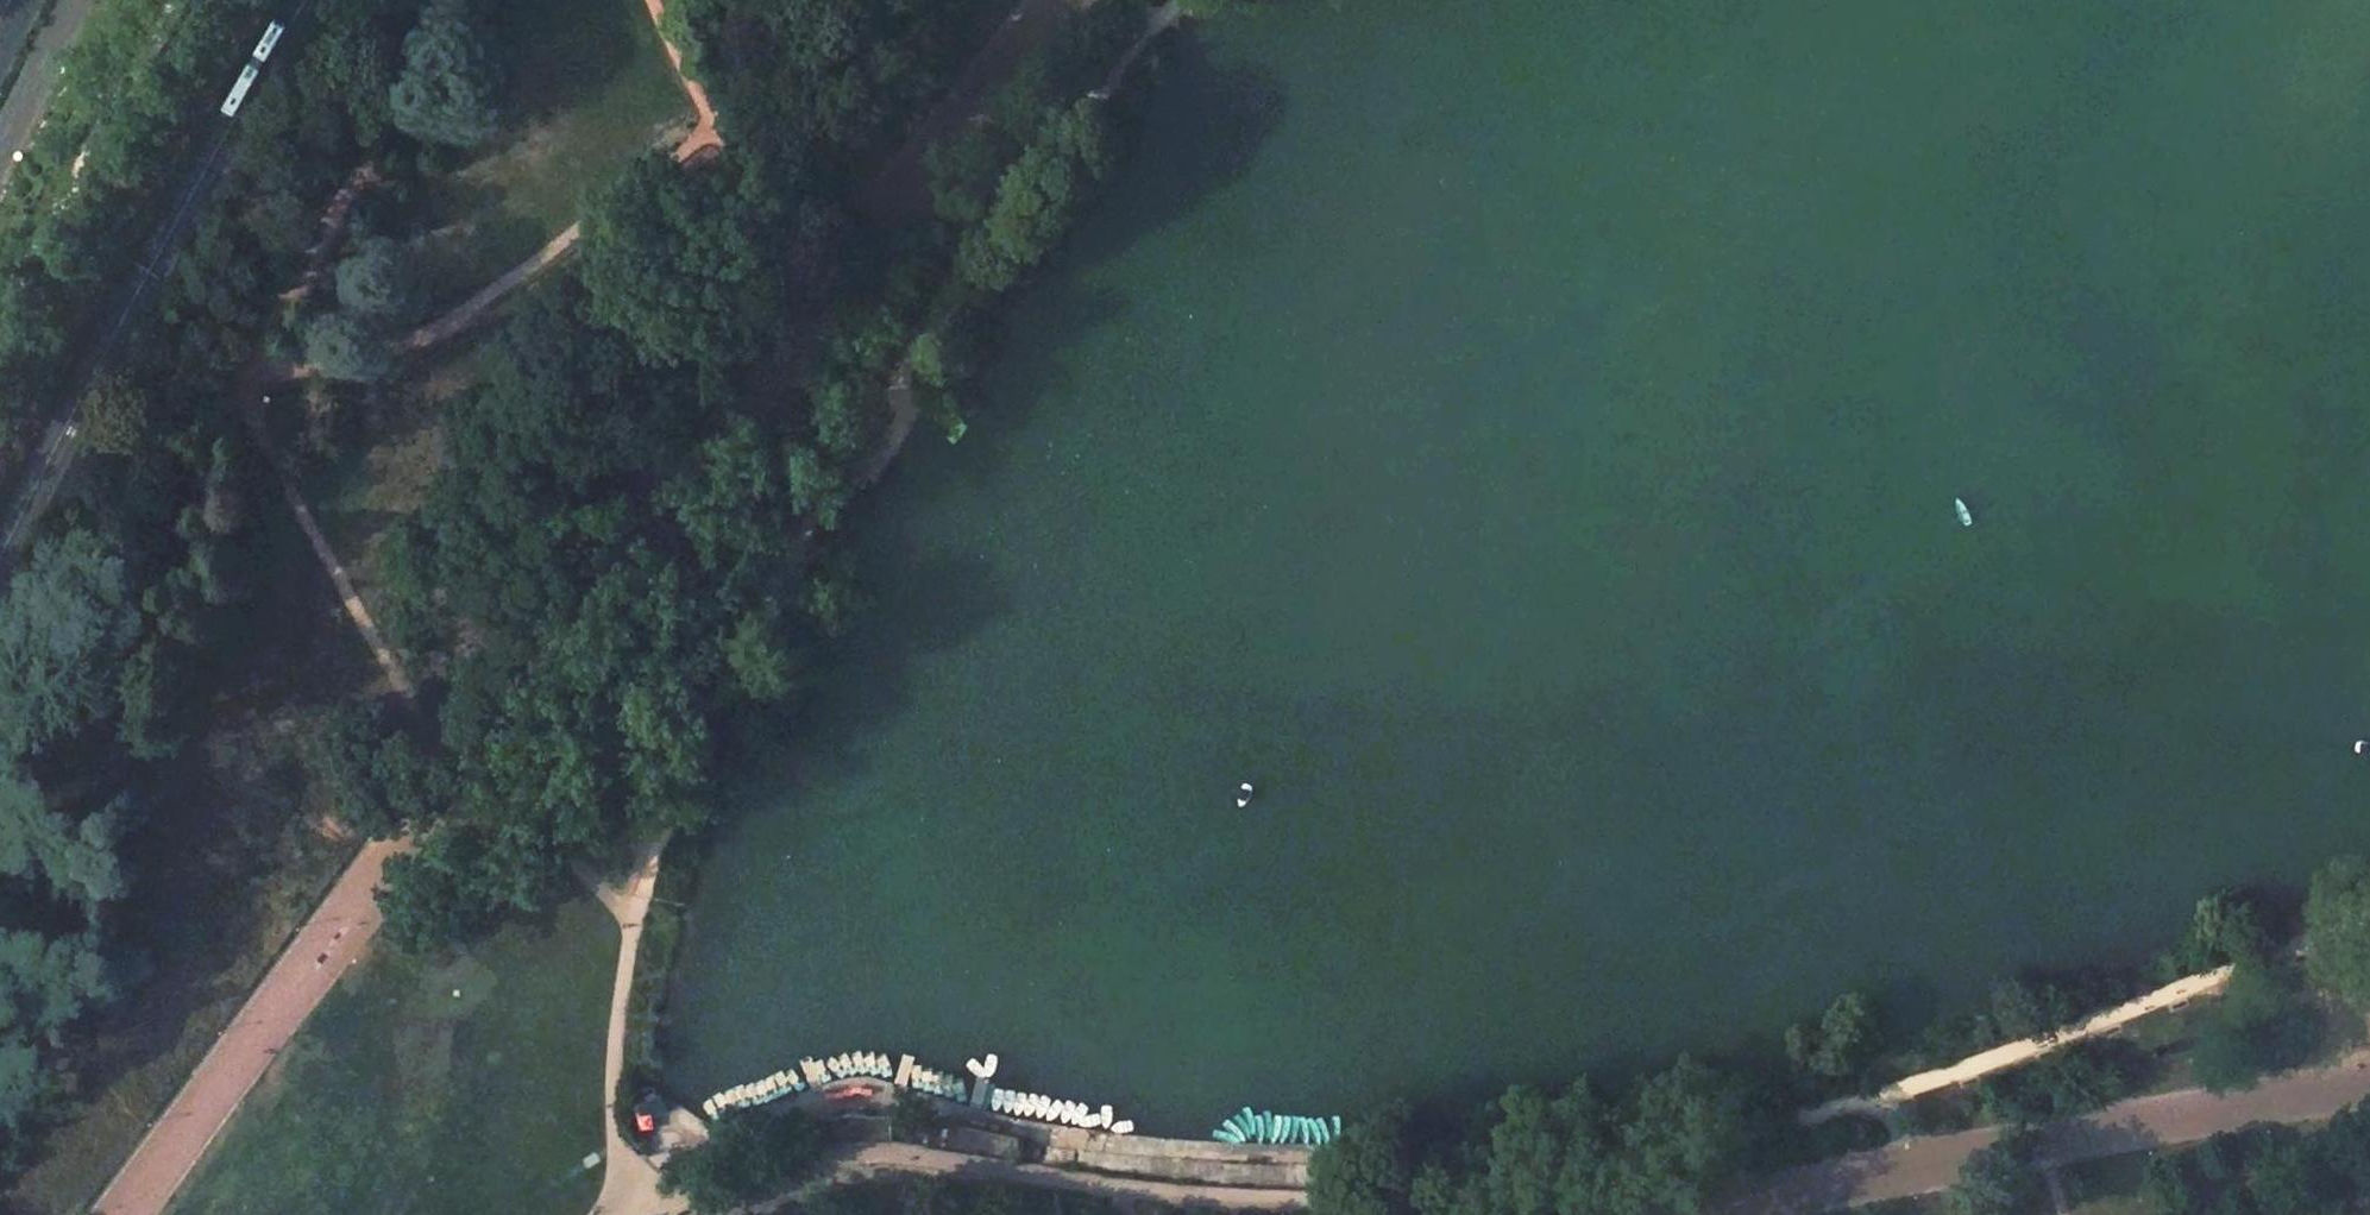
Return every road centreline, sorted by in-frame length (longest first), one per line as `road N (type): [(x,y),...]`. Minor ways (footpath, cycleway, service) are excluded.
road 1 (primary): [(0,140),(70,0)]

